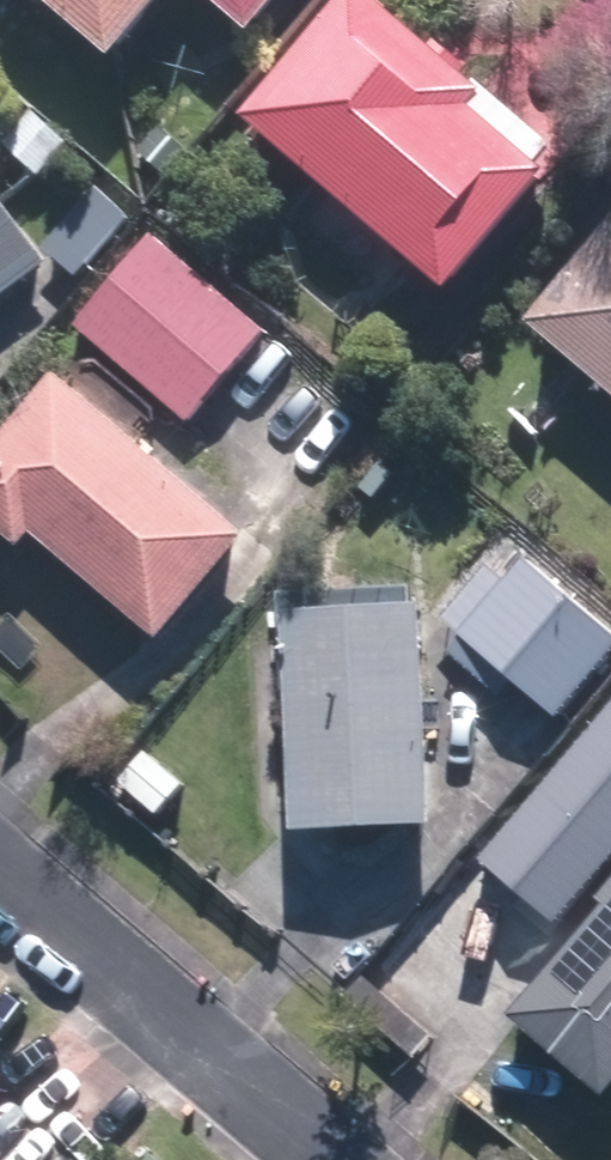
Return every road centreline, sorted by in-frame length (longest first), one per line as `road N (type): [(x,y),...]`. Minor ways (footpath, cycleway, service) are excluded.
road 1 (residential): [(0,869),(330,1159)]

